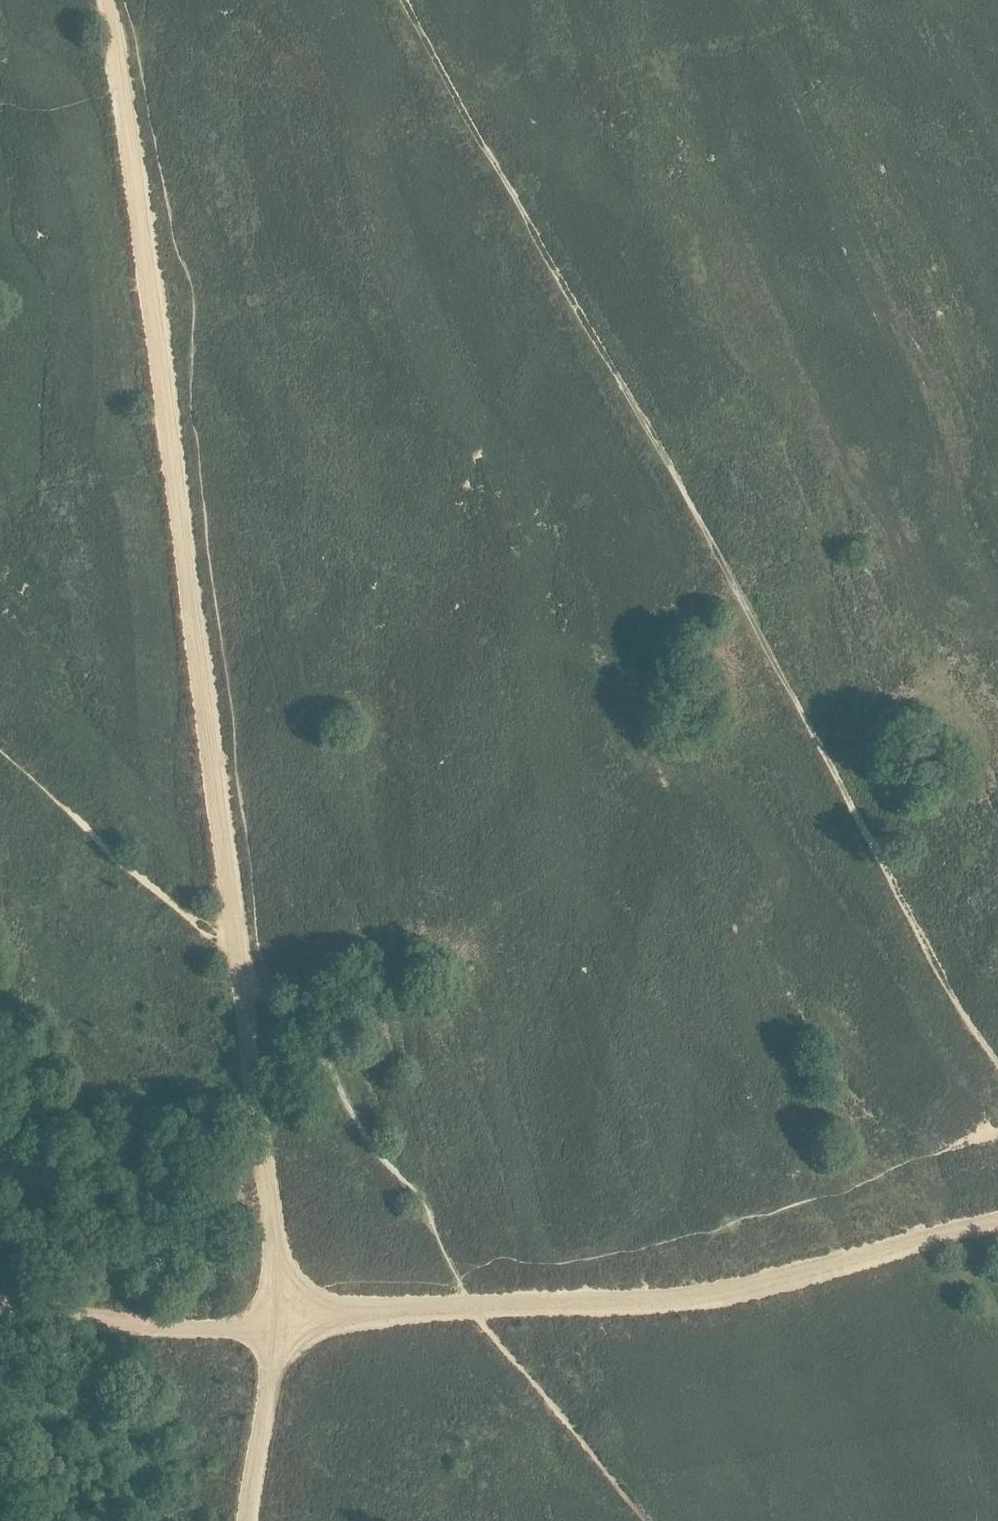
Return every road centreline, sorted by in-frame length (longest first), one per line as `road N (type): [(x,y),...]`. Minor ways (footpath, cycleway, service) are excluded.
road 1 (track): [(407,0),(788,686),(962,1018),(997,1067)]
road 2 (track): [(107,0),(166,387),(239,983)]
road 3 (track): [(997,1226),(757,1286),(636,1305),(277,1315)]
road 4 (track): [(239,983),(277,1315)]
road 5 (track): [(0,755),(237,959)]
road 6 (track): [(277,1315),(220,1330),(0,1313)]
road 7 (track): [(277,1315),(246,1520)]

